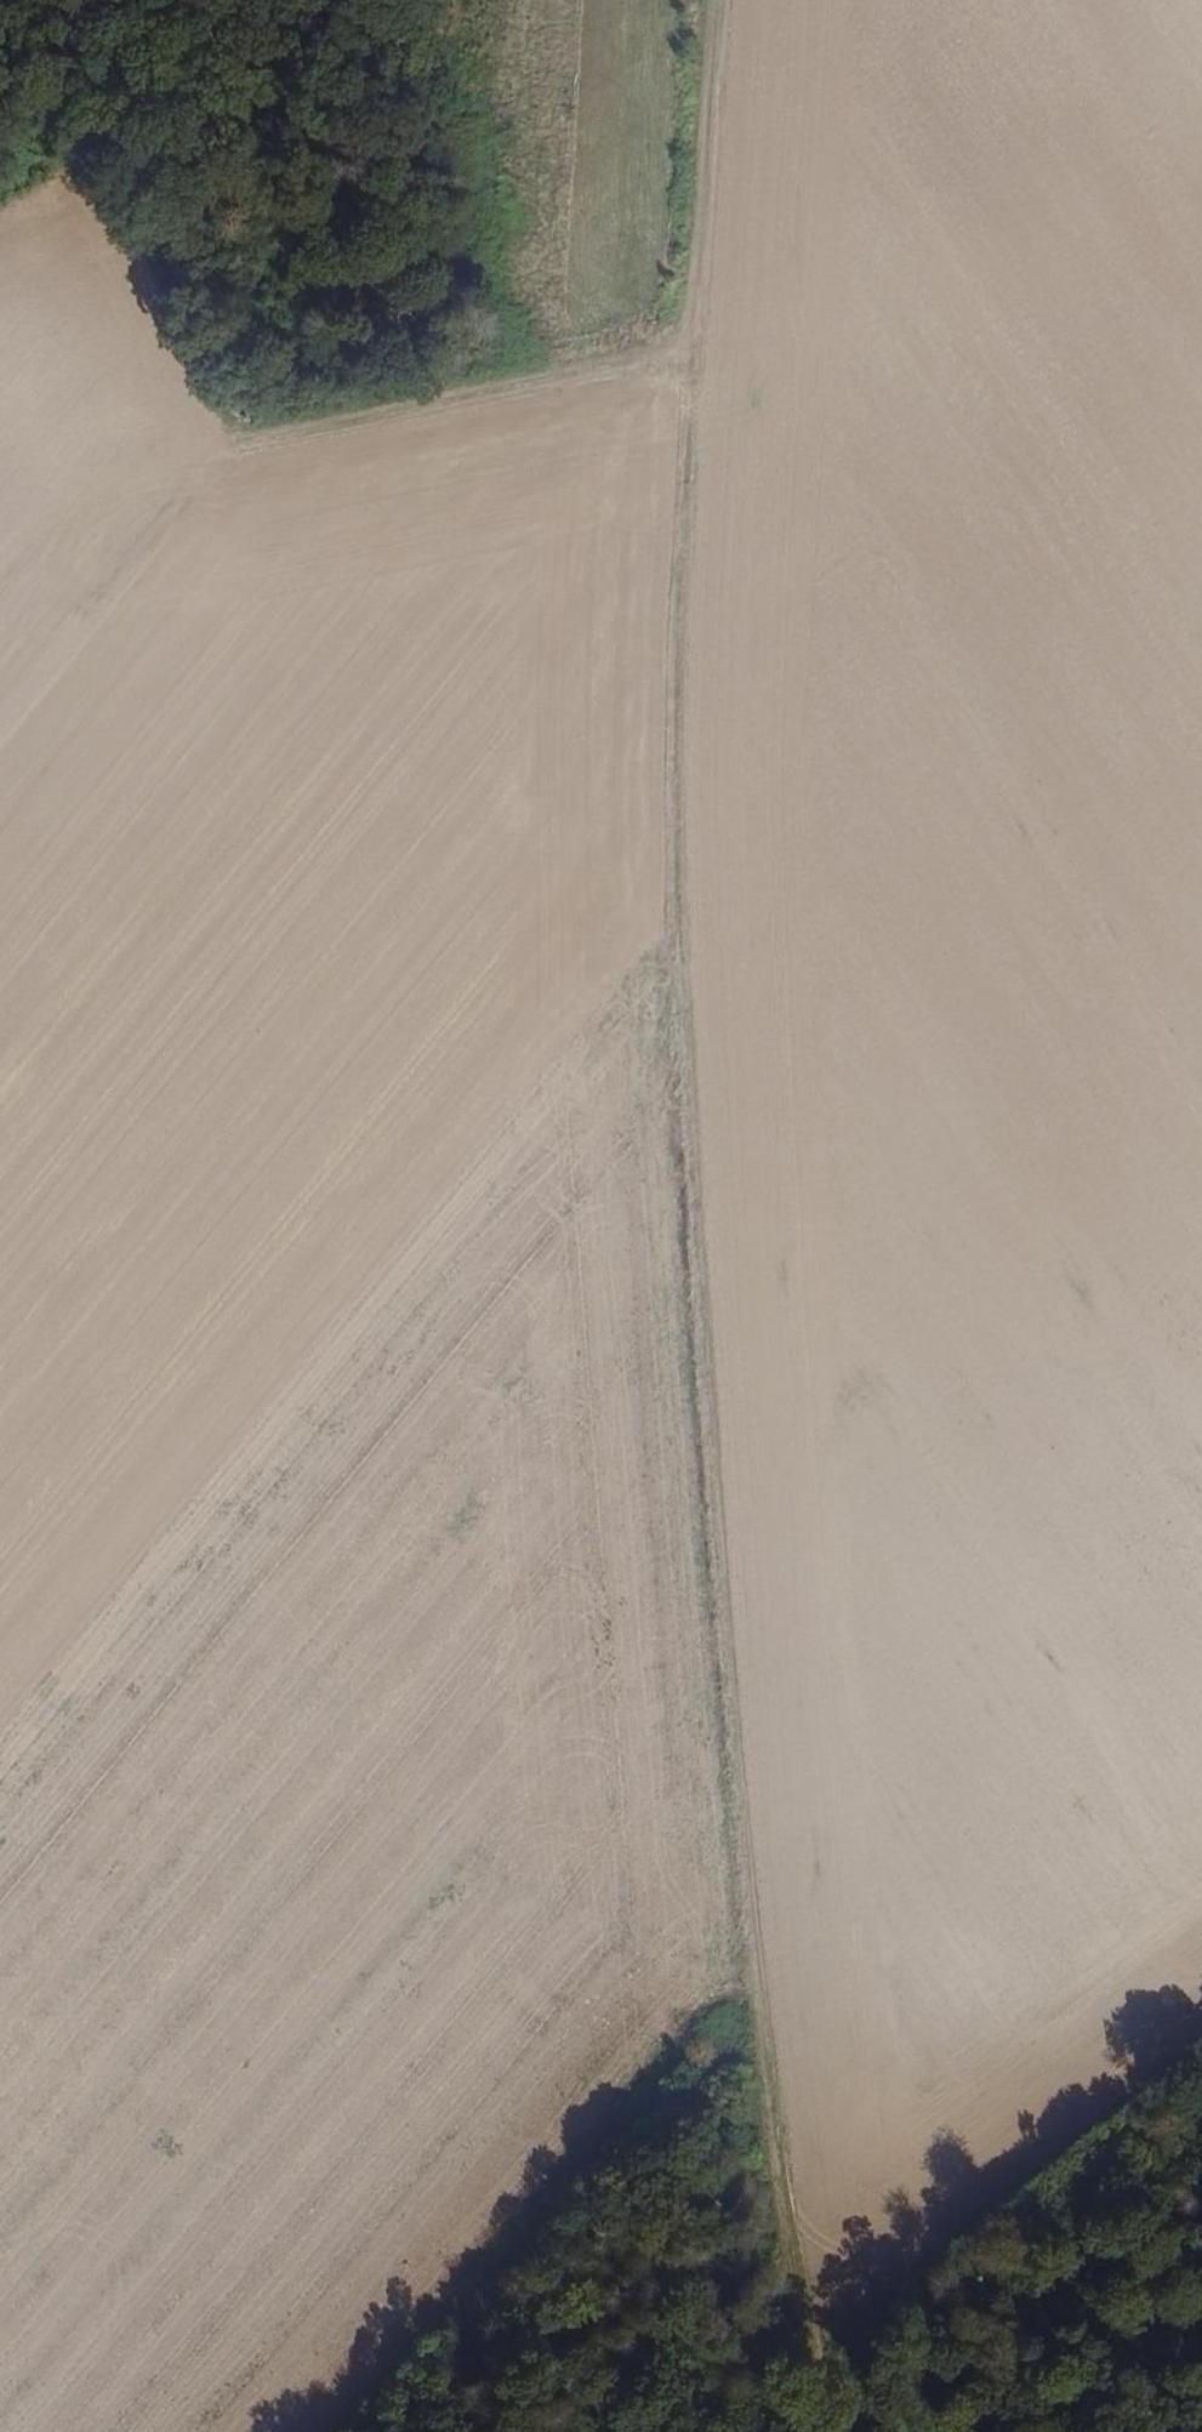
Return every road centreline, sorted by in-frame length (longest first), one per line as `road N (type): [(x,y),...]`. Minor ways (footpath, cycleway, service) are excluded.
road 1 (track): [(822,2431),(813,2417),(743,1850),(681,868),(680,654),(723,0)]
road 2 (track): [(701,341),(314,434),(225,443)]

